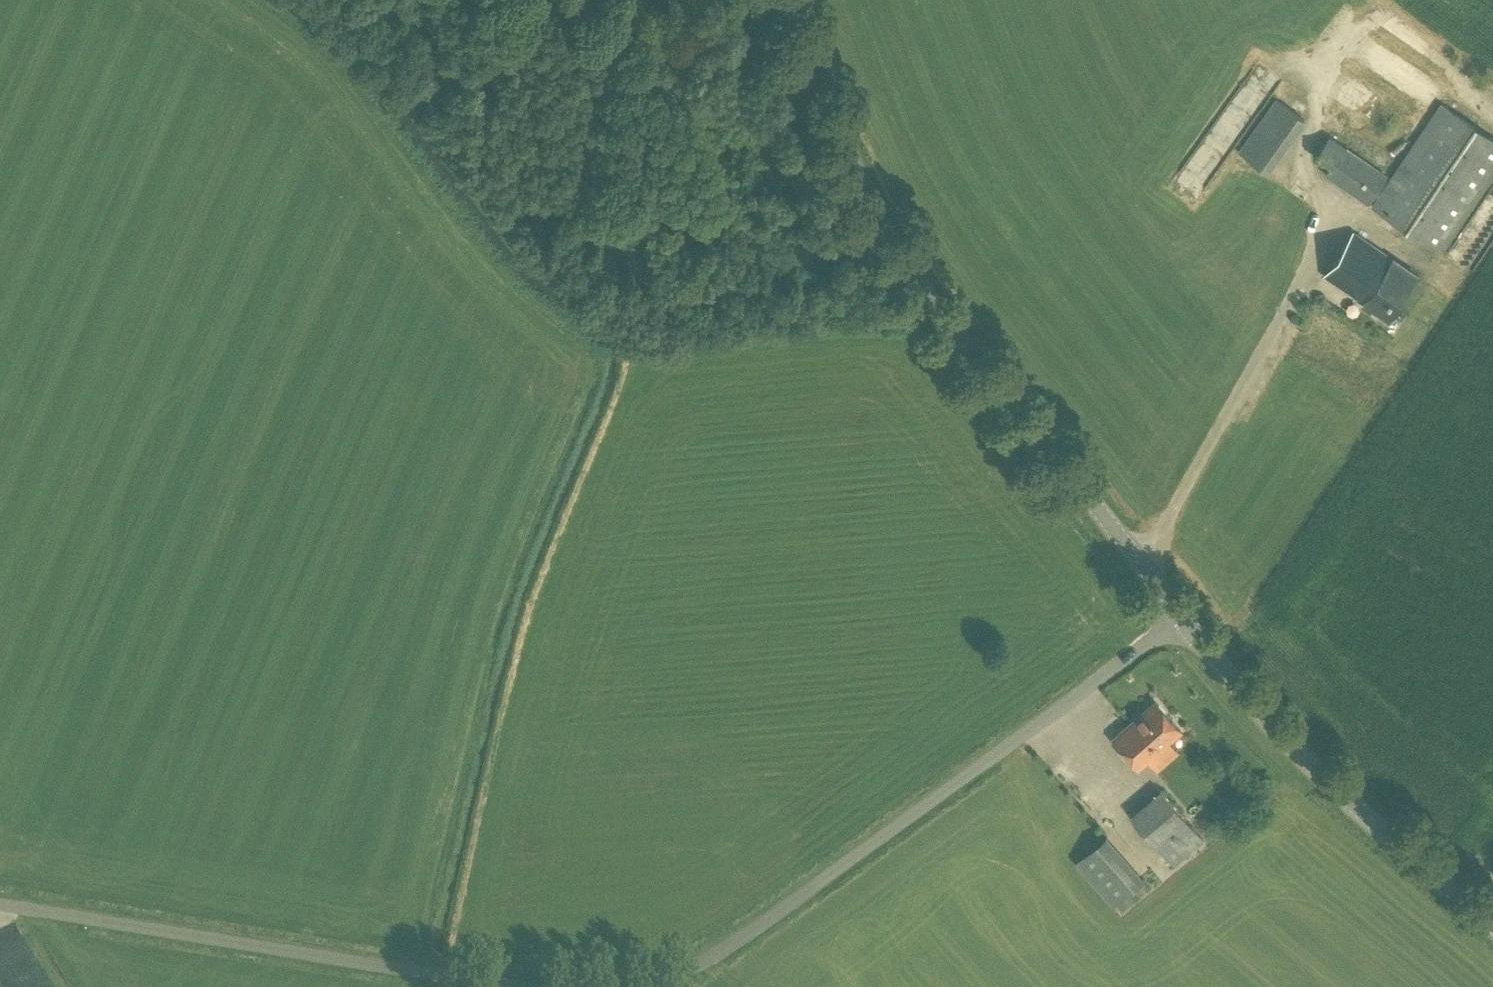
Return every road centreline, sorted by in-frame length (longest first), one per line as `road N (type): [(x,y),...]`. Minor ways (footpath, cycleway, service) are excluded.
road 1 (tertiary): [(1182,617),(972,372),(871,231),(772,0)]
road 2 (unclassified): [(612,986),(664,976),(729,945),(1182,617)]
road 3 (unclassified): [(0,903),(525,986)]
road 4 (tertiary): [(1492,923),(1334,789),(1182,617)]

